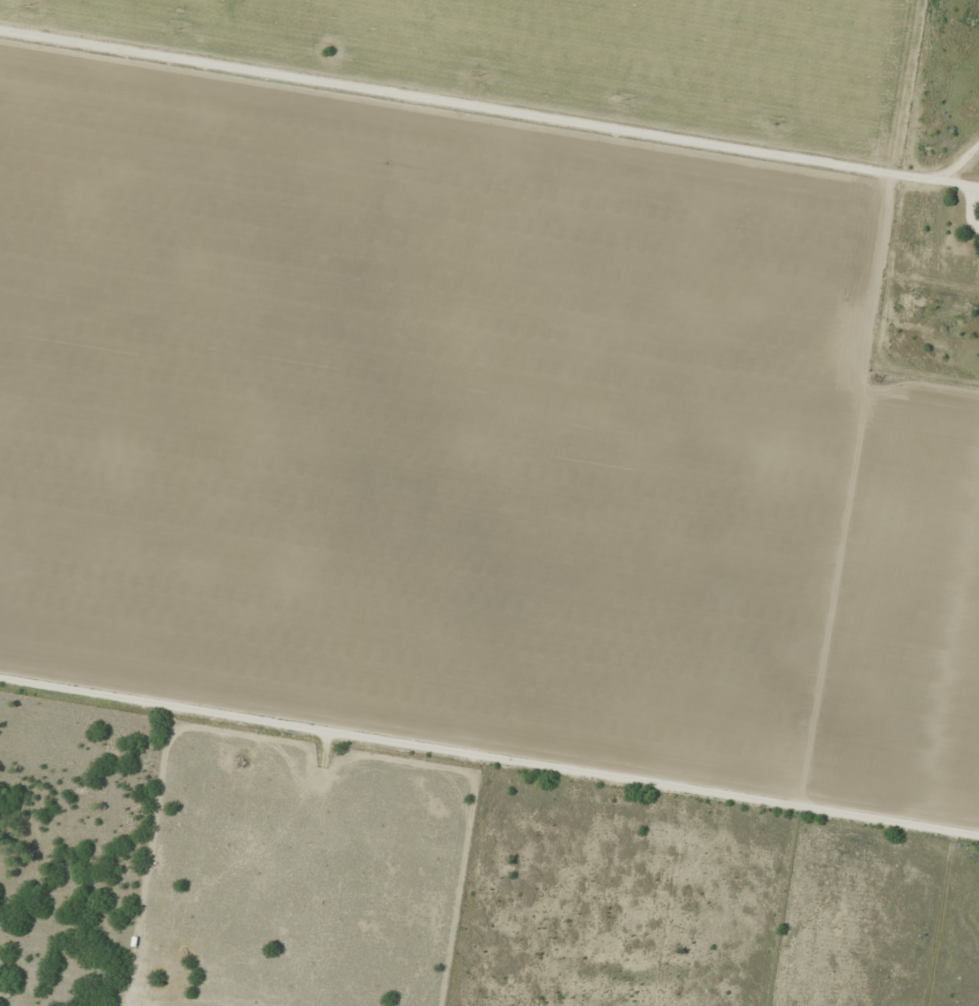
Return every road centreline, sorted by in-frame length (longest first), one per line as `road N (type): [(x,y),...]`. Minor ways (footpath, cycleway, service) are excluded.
road 1 (residential): [(978,848),(0,683)]

